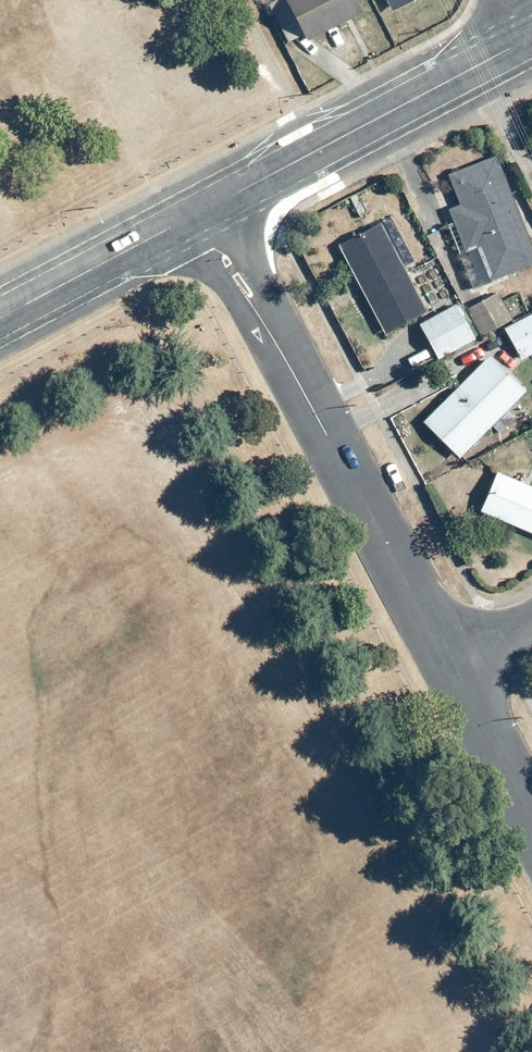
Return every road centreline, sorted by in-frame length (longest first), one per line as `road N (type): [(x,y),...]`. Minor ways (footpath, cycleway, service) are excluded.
road 1 (residential): [(452,669),(207,210)]
road 2 (tertiary): [(531,38),(207,210)]
road 3 (tertiary): [(207,210),(0,319)]
road 4 (residential): [(531,818),(452,669)]

